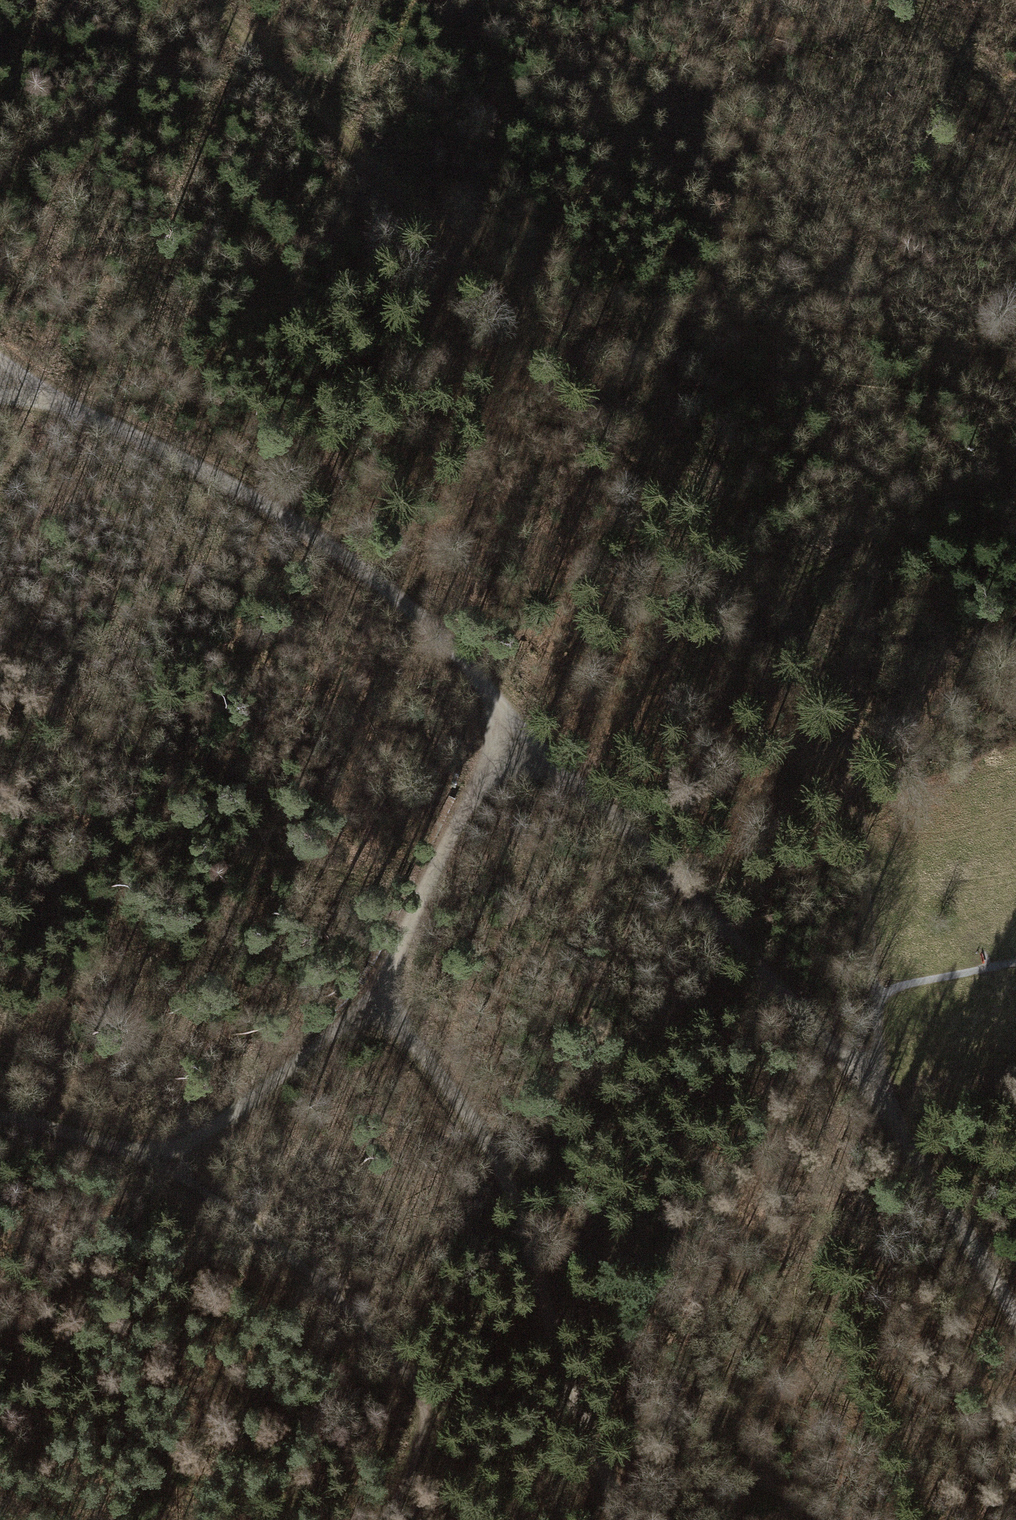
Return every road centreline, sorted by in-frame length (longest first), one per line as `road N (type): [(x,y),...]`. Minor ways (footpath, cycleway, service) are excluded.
road 1 (track): [(219,0),(692,486),(791,612),(833,688),(861,810),(878,994)]
road 2 (track): [(509,728),(679,884),(882,1100),(931,1163),(1015,1319)]
road 3 (track): [(492,0),(736,239),(825,373),(862,488),(832,577),(791,612)]
road 4 (track): [(0,363),(45,397),(299,524),(436,630),(509,728)]
road 5 (track): [(369,991),(461,1101),(505,1179),(544,1332),(625,1519)]
road 6 (track): [(369,991),(509,728)]
road 7 (track): [(157,1158),(210,1128),(369,991)]
road 8 (track): [(0,1120),(157,1158)]

